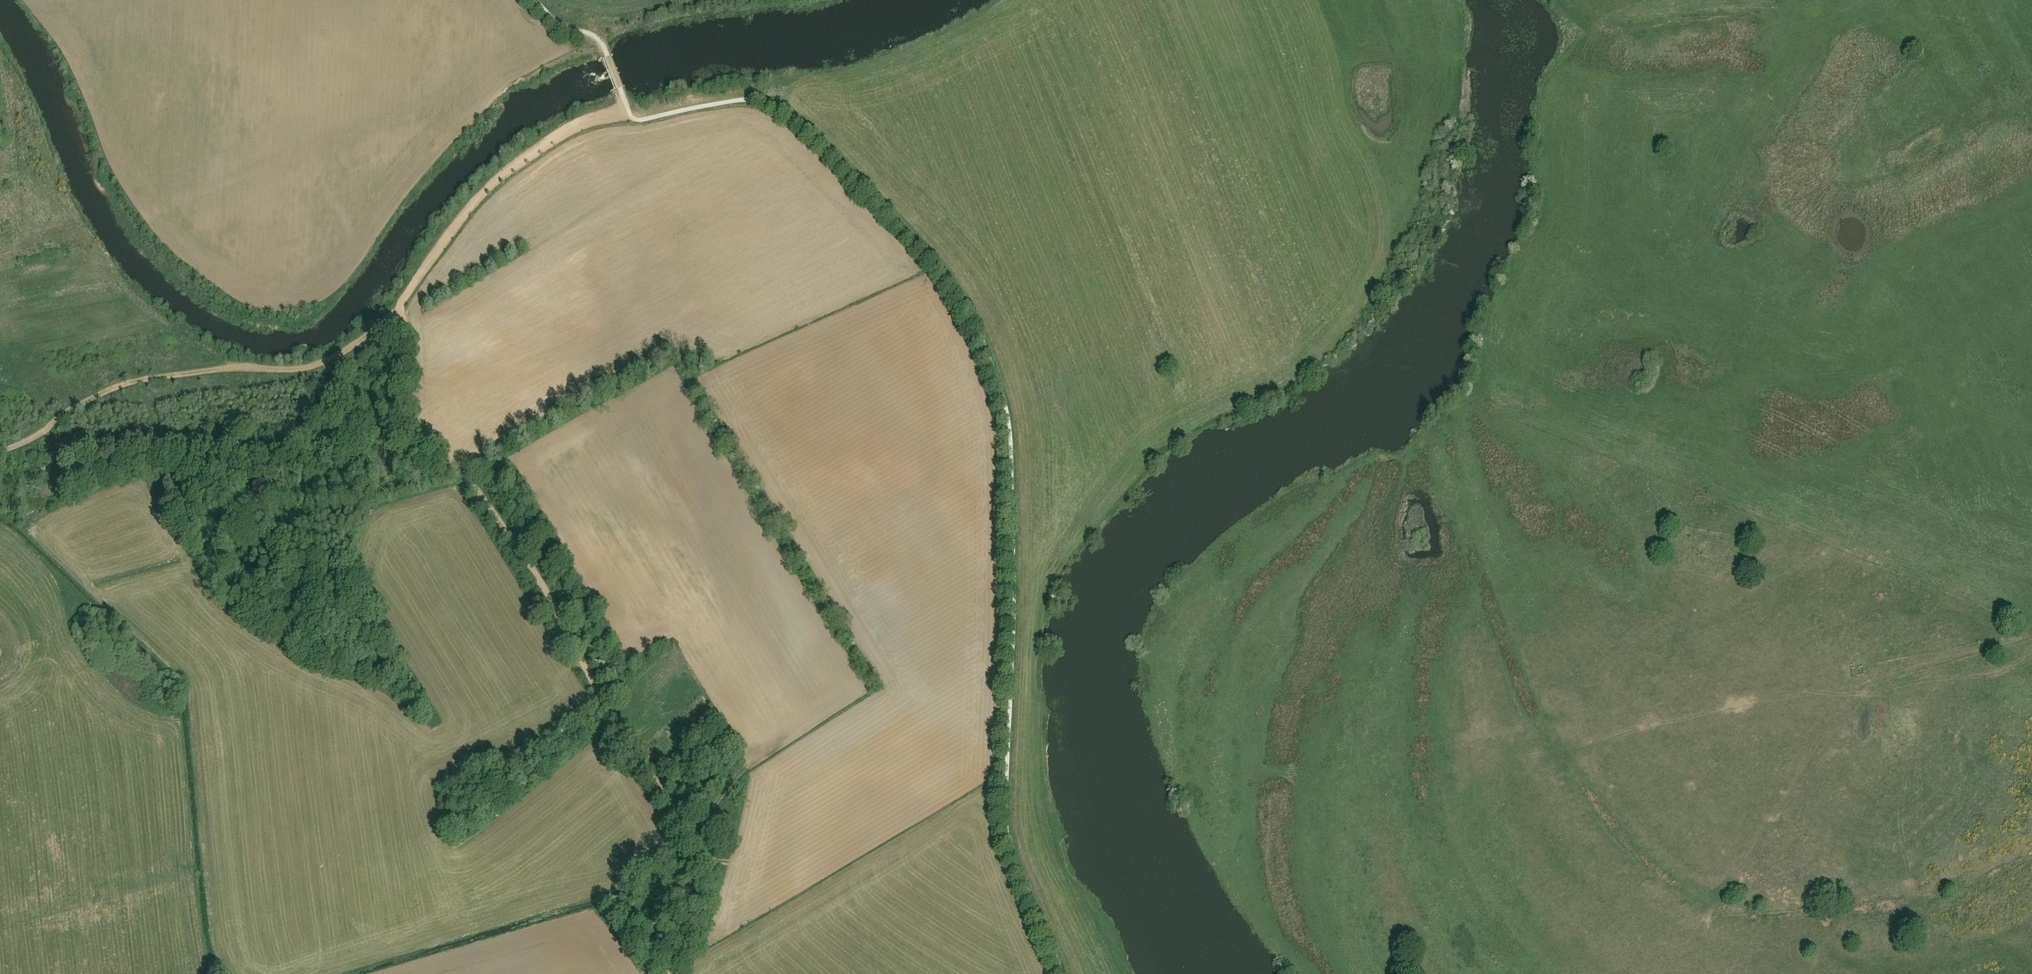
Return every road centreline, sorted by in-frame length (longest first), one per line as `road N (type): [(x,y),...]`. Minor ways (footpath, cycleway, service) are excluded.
road 1 (track): [(672,973),(691,857),(680,817),(619,727),(518,548),(469,482),(419,441),(399,309)]
road 2 (track): [(628,109),(570,130),(503,176),(463,215),(399,309)]
road 3 (track): [(0,454),(116,386),(243,368)]
road 4 (track): [(2031,635),(1854,686)]
road 5 (track): [(399,309),(321,363),(243,368)]

